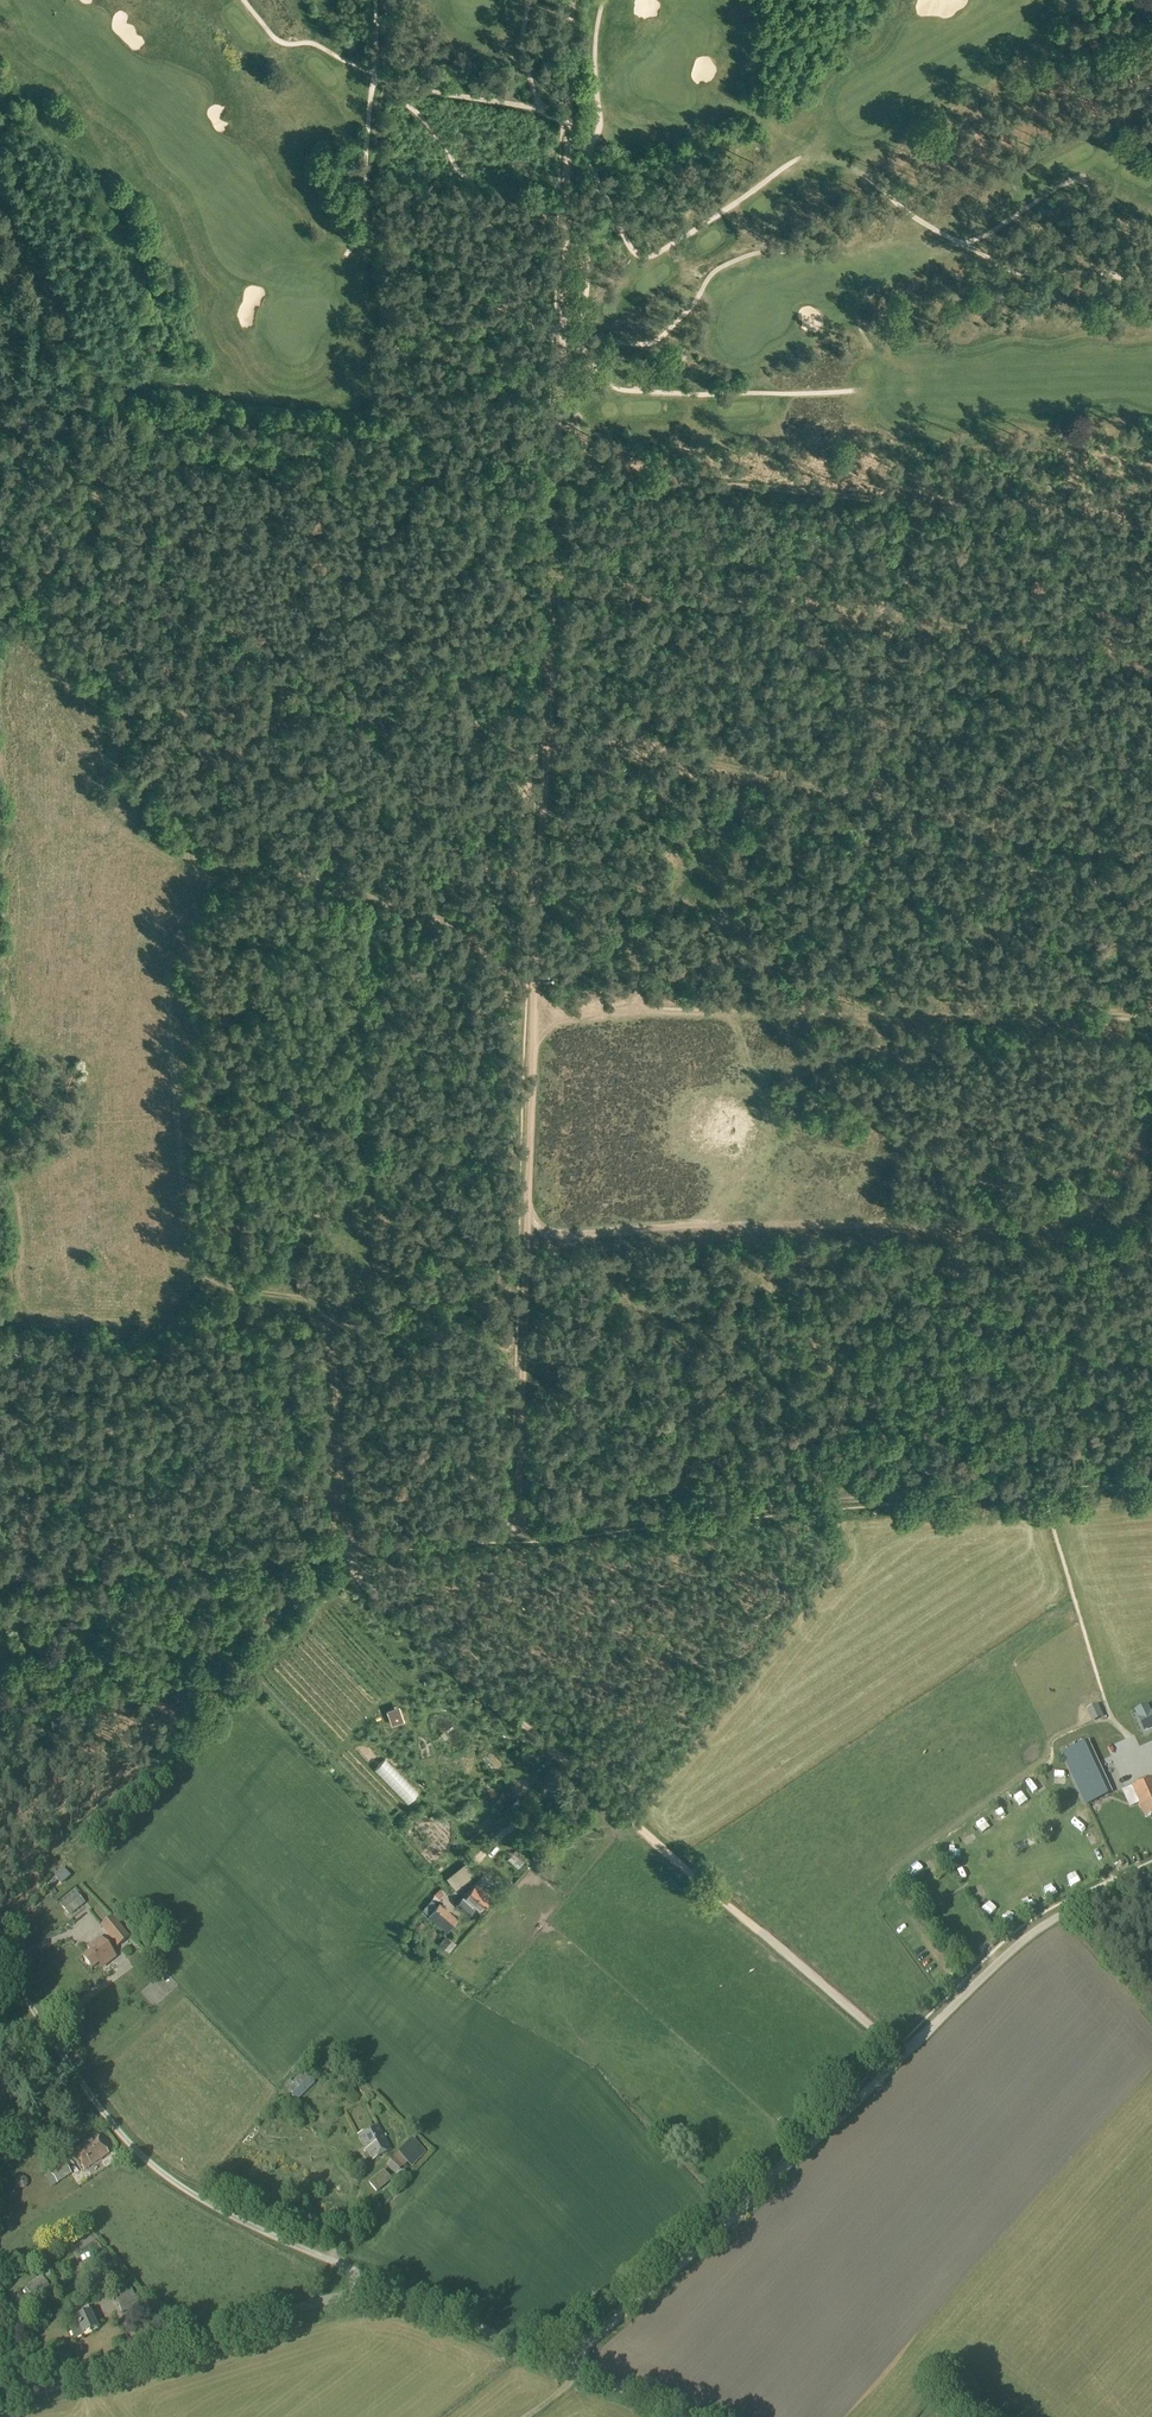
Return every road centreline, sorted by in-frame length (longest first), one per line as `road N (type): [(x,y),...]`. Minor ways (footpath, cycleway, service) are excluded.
road 1 (track): [(209,766),(279,719),(303,711),(384,714),(742,769),(1151,857)]
road 2 (track): [(528,1283),(403,1305),(331,1302),(220,1287),(194,1257),(187,1240),(167,974),(194,880),(188,812),(209,766)]
road 3 (track): [(531,1227),(559,470)]
road 4 (unclassified): [(688,2416),(404,2296),(369,2293),(297,2307),(0,2403)]
road 5 (track): [(522,1532),(1151,1474)]
road 6 (track): [(537,1003),(1151,1016)]
road 7 (track): [(1151,665),(732,598),(555,584)]
road 8 (track): [(1151,528),(559,470)]
road 9 (track): [(531,1227),(1095,1219)]
road 10 (track): [(559,470),(49,426),(0,415)]
road 11 (track): [(0,1955),(115,2128),(149,2163),(225,2212),(353,2272),(369,2293)]
road 12 (track): [(559,470),(577,0)]
road 13 (track): [(573,2370),(589,2342),(758,2197),(902,2055)]
road 14 (track): [(902,2055),(565,1764)]
road 15 (track): [(352,1547),(331,1302),(349,1290),(357,1253),(347,1243),(314,1239),(300,1250),(311,1291)]
road 16 (track): [(538,989),(453,921),(287,871),(194,864)]
road 17 (track): [(352,1547),(0,1570)]
road 18 (track): [(902,2055),(1015,1947),(1051,1921),(1151,1874)]
road 19 (track): [(730,1472),(704,1440),(695,1403),(527,1290)]
road 20 (track): [(565,1764),(374,1597)]
road 21 (track): [(522,1532),(527,1290)]
road 22 (track): [(0,1762),(19,1775),(37,1770),(62,1736),(74,1694),(98,1671),(118,1604)]
road 23 (track): [(783,1276),(758,1278),(670,1316),(652,1352),(658,1378)]
road 24 (track): [(892,621),(879,799)]
road 25 (track): [(1023,1378),(1090,1259),(1095,1219)]
road 26 (track): [(348,1499),(457,1505),(522,1496)]
road 27 (track): [(352,1547),(522,1532)]
road 28 (track): [(826,1369),(786,1294),(791,1227)]
road 29 (track): [(999,1962),(918,1865)]
road 30 (track): [(565,1764),(480,1854)]
road 31 (track): [(1095,1219),(1150,1111)]

